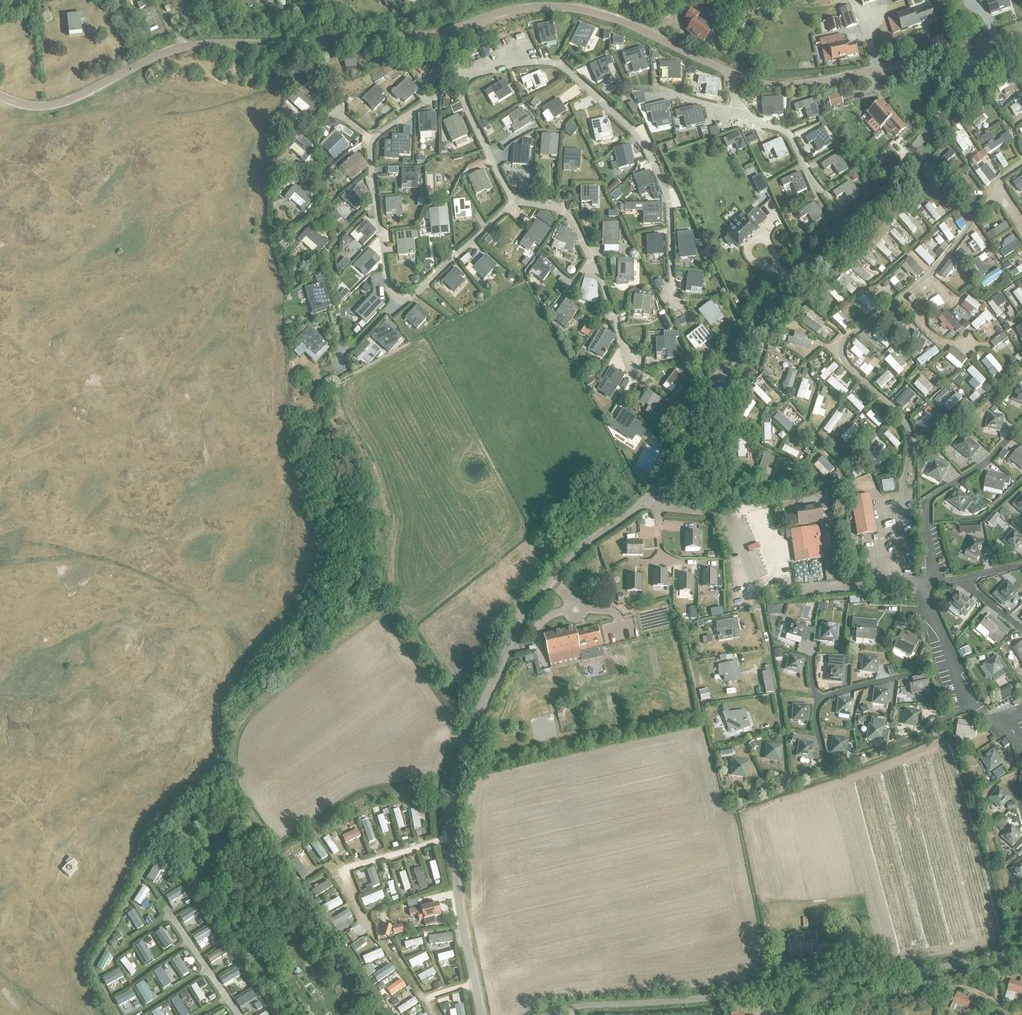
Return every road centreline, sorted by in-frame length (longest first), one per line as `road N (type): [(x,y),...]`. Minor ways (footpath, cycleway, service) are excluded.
road 1 (unclassified): [(480,1014),(455,838),(459,792),(469,734),(517,630),(570,559),(651,495),(697,410),(787,285),(881,198),(964,85),(973,69),(969,49)]
road 2 (unclassified): [(0,96),(54,104),(187,46),(426,35),(528,7),(621,22),(766,84),(825,81),(969,49)]
road 3 (unclassified): [(548,1014),(926,983),(1021,951)]

